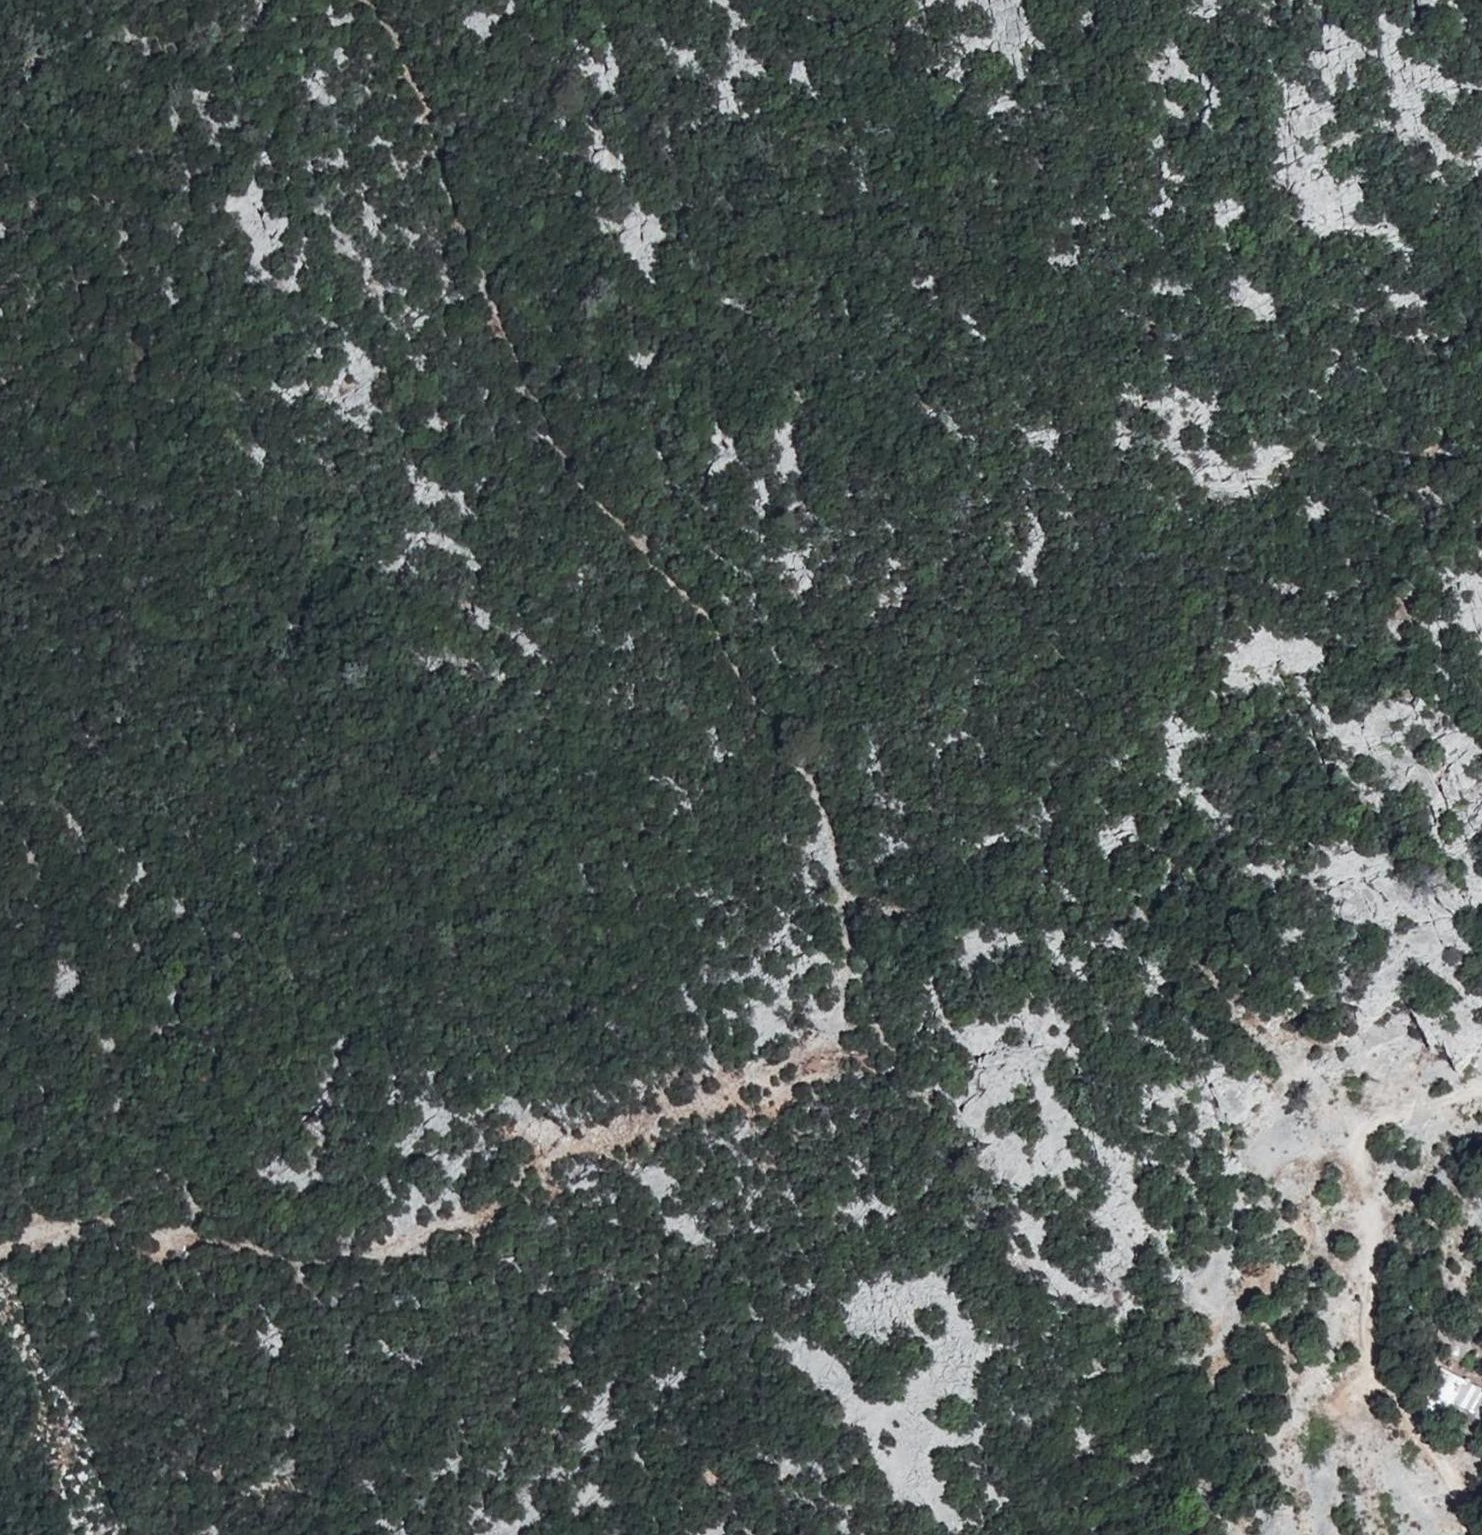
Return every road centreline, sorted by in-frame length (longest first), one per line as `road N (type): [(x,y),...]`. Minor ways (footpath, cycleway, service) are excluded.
road 1 (track): [(0,1258),(74,1225),(104,1226),(335,1270),(440,1227),(493,1215),(529,1171),(587,1146),(612,1146),(829,1054)]
road 2 (track): [(1472,1534),(1468,1513),(1372,1362),(1365,1312),(1376,1250),(1357,1152),(1405,1106),(1481,1086)]

